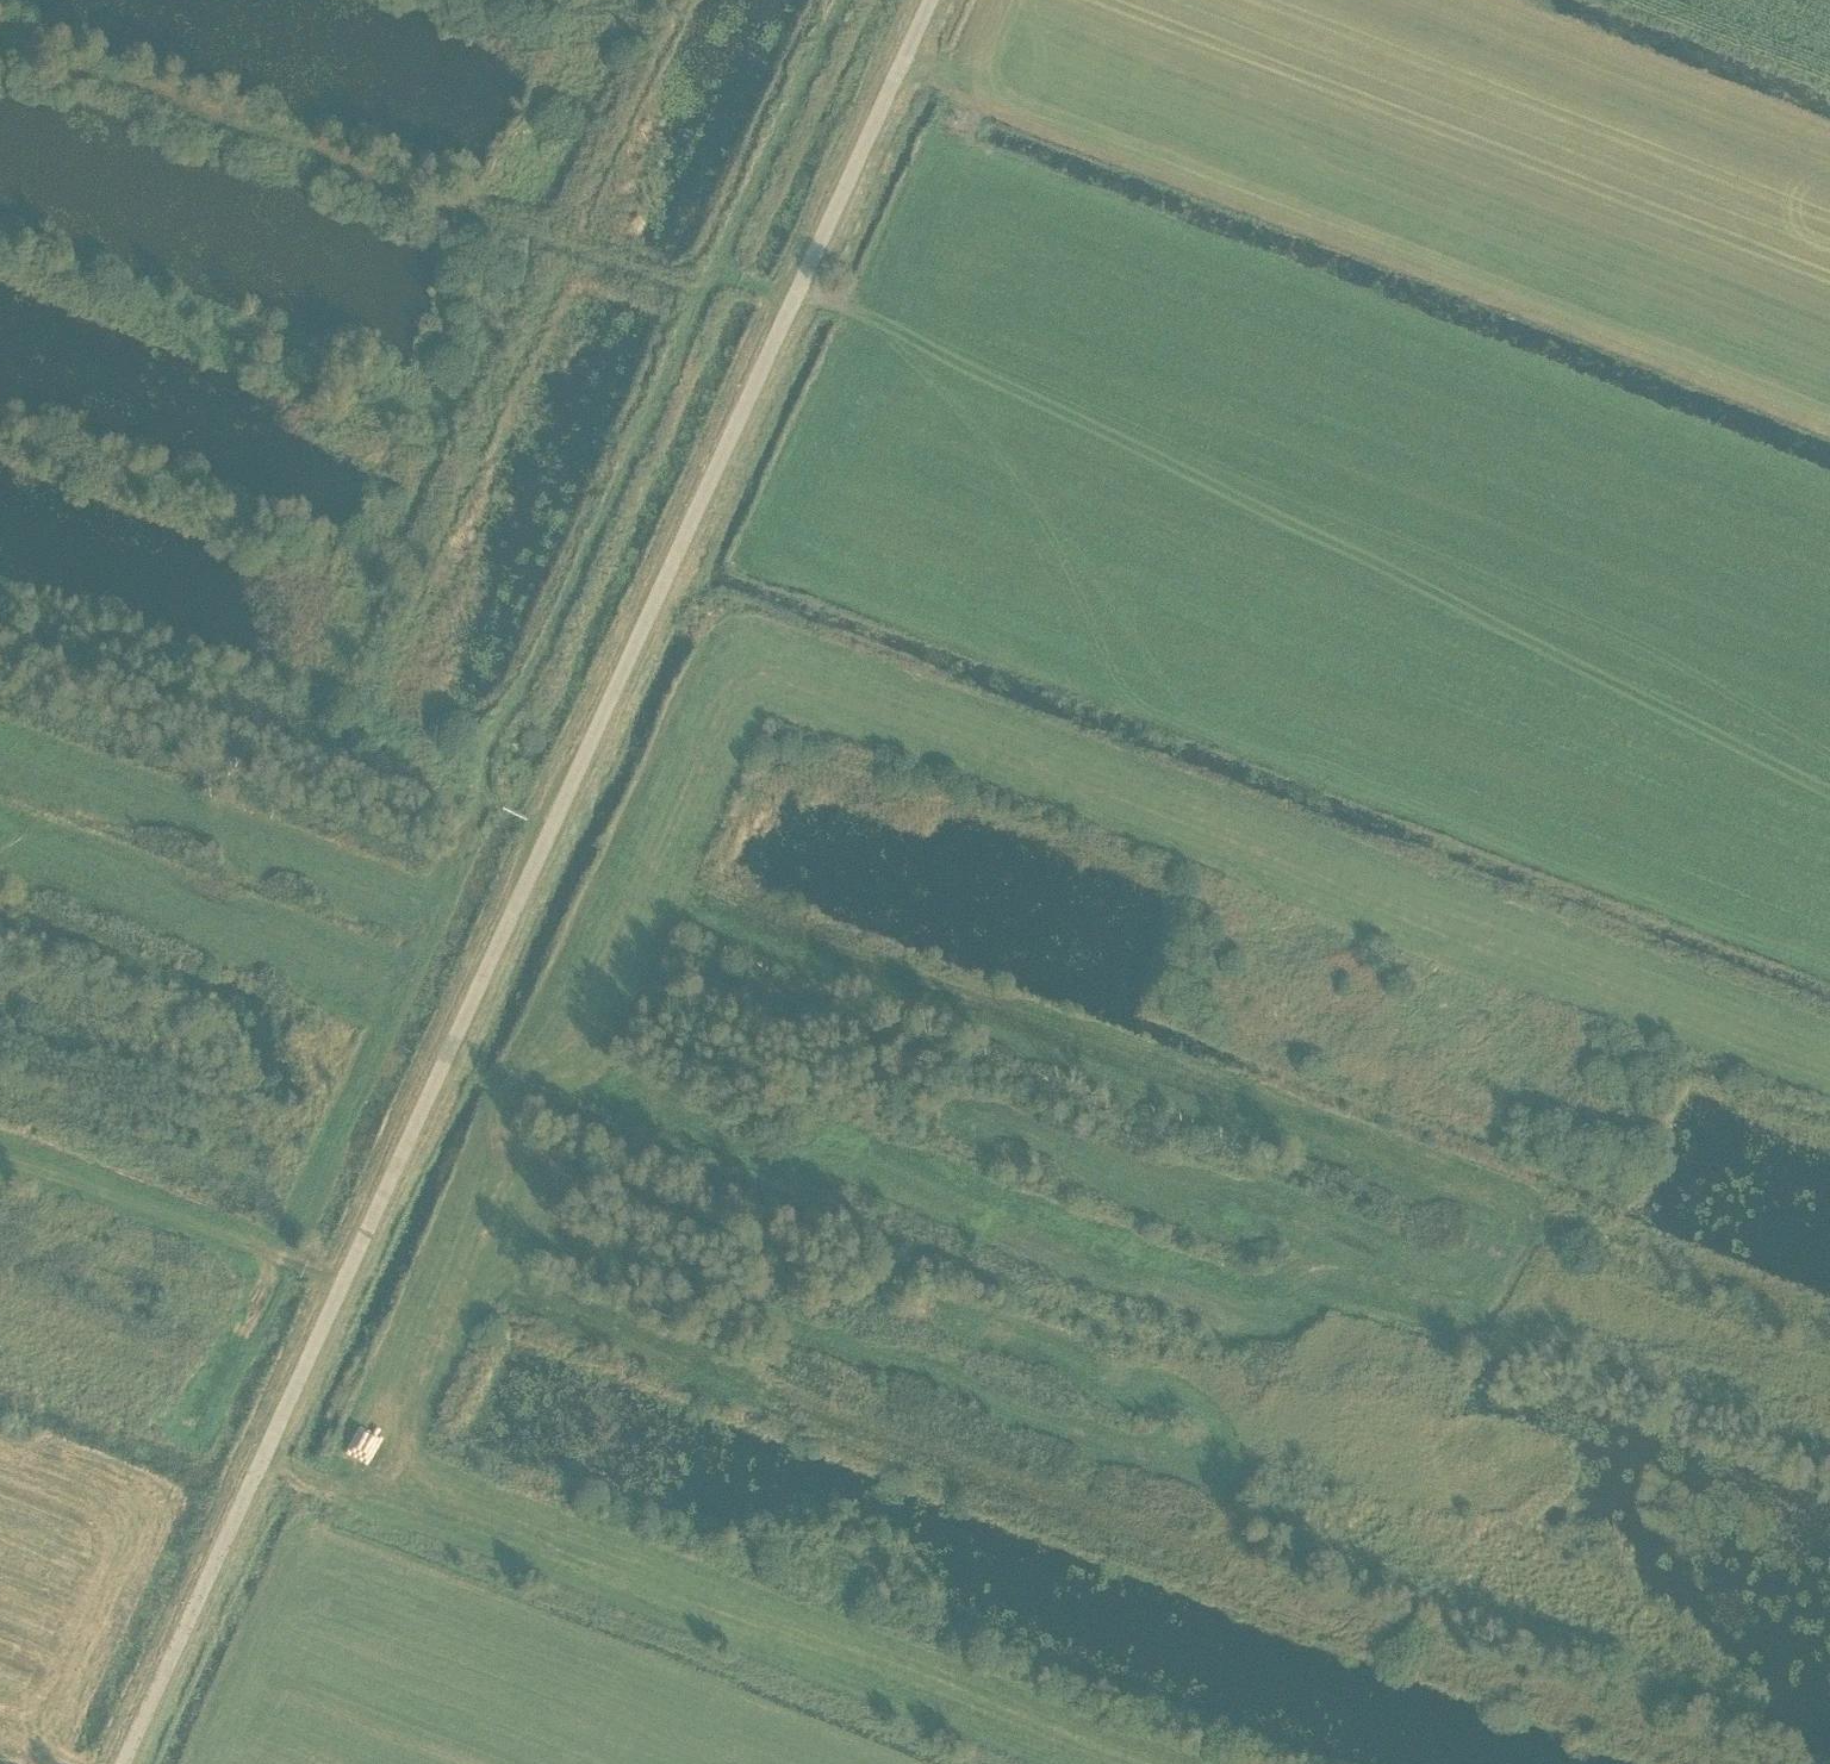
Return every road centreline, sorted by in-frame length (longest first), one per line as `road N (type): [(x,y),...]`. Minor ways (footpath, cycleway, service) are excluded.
road 1 (unclassified): [(124,1763),(934,0)]

